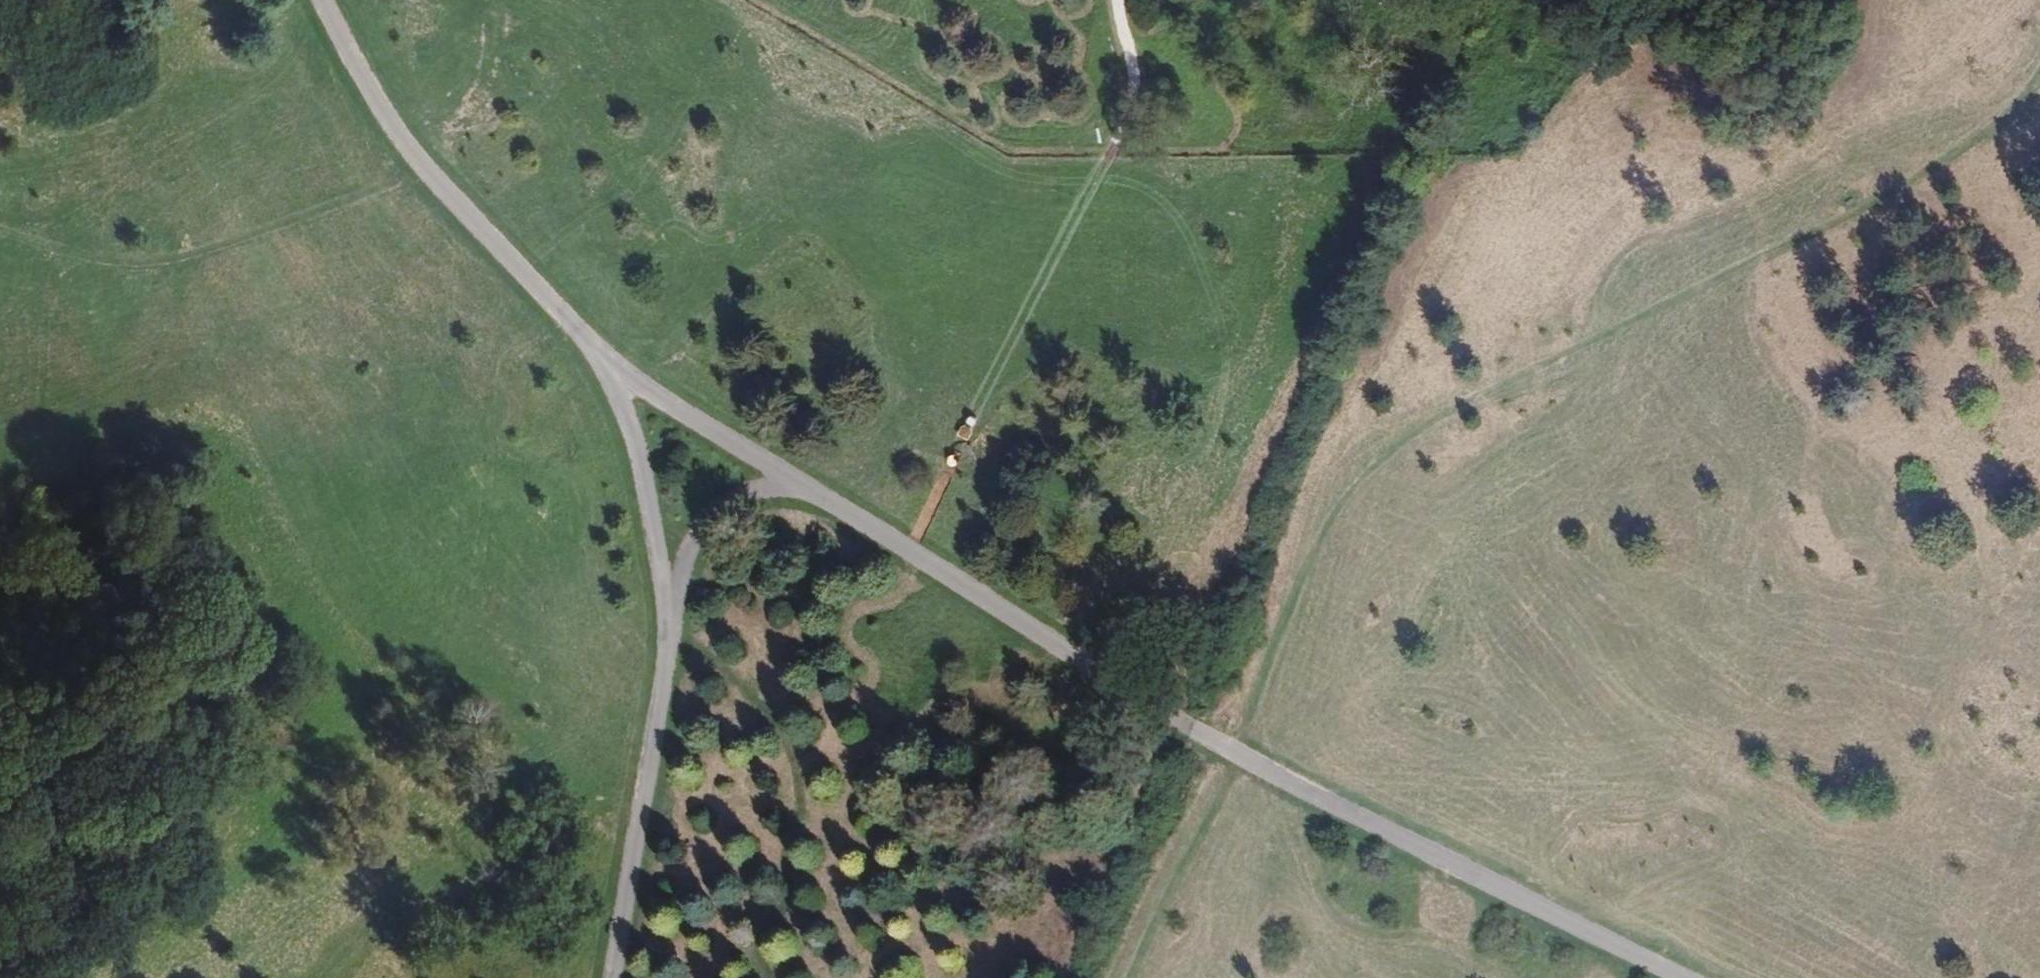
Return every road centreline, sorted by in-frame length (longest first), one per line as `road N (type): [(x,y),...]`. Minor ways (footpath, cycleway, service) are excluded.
road 1 (track): [(1220,736),(1277,663),(1394,435),(1475,387),(1653,323),(1845,226),(1986,121),(2039,70)]
road 2 (track): [(0,238),(137,264),(242,245),(426,154)]
road 3 (track): [(678,619),(767,703),(796,748),(791,897),(774,917),(758,977)]
road 4 (track): [(1220,736),(1133,977)]

